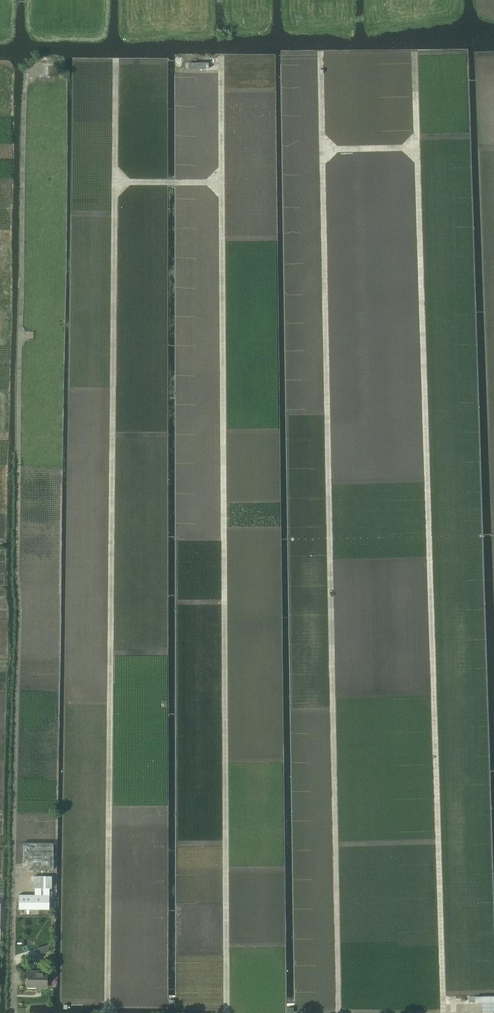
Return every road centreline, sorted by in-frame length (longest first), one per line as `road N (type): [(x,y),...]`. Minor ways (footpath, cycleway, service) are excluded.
road 1 (track): [(414,53),(443,1012)]
road 2 (track): [(338,1012),(320,53)]
road 3 (track): [(116,60),(107,1012)]
road 4 (track): [(221,67),(226,1012)]

